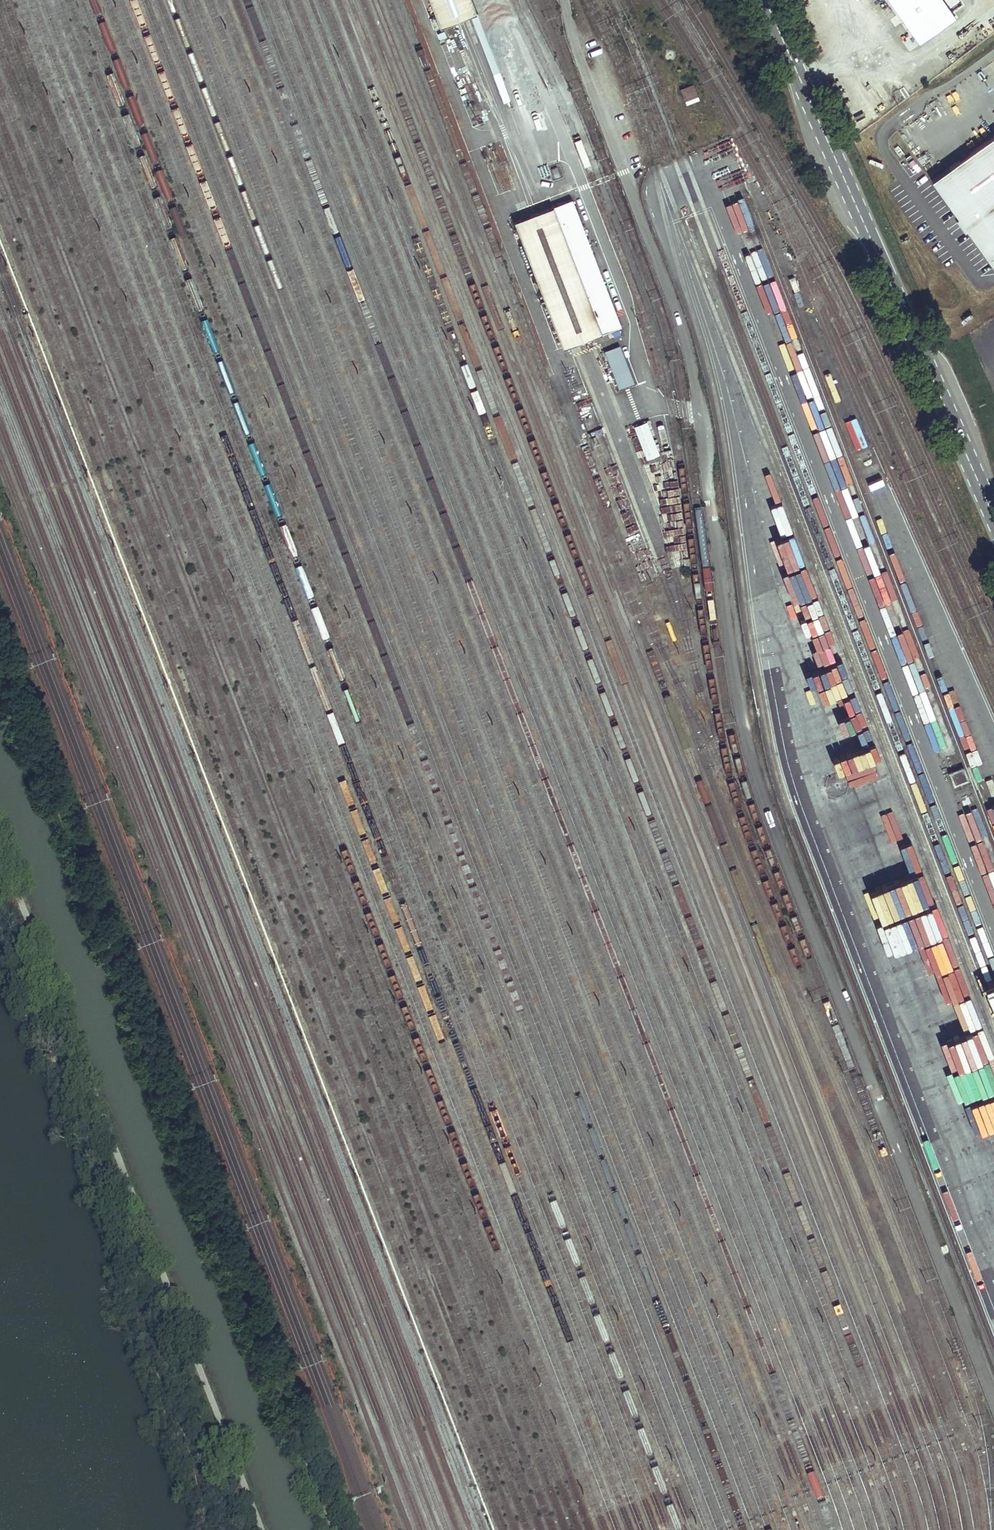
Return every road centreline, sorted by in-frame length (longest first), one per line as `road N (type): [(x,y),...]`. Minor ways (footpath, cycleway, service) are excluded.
road 1 (track): [(337,1529),(0,662)]
road 2 (primary): [(766,0),(993,518)]

